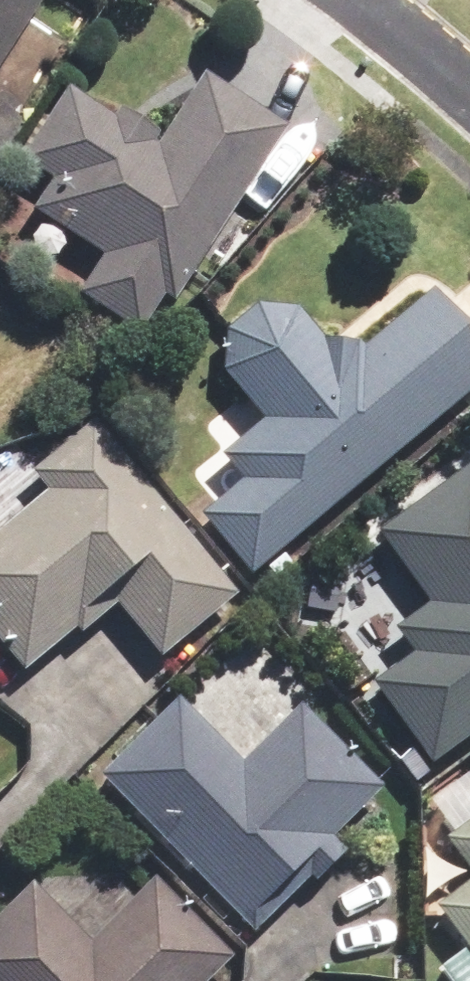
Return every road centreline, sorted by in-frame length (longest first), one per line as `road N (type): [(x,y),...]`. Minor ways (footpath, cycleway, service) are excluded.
road 1 (residential): [(358,0),(469,107)]

